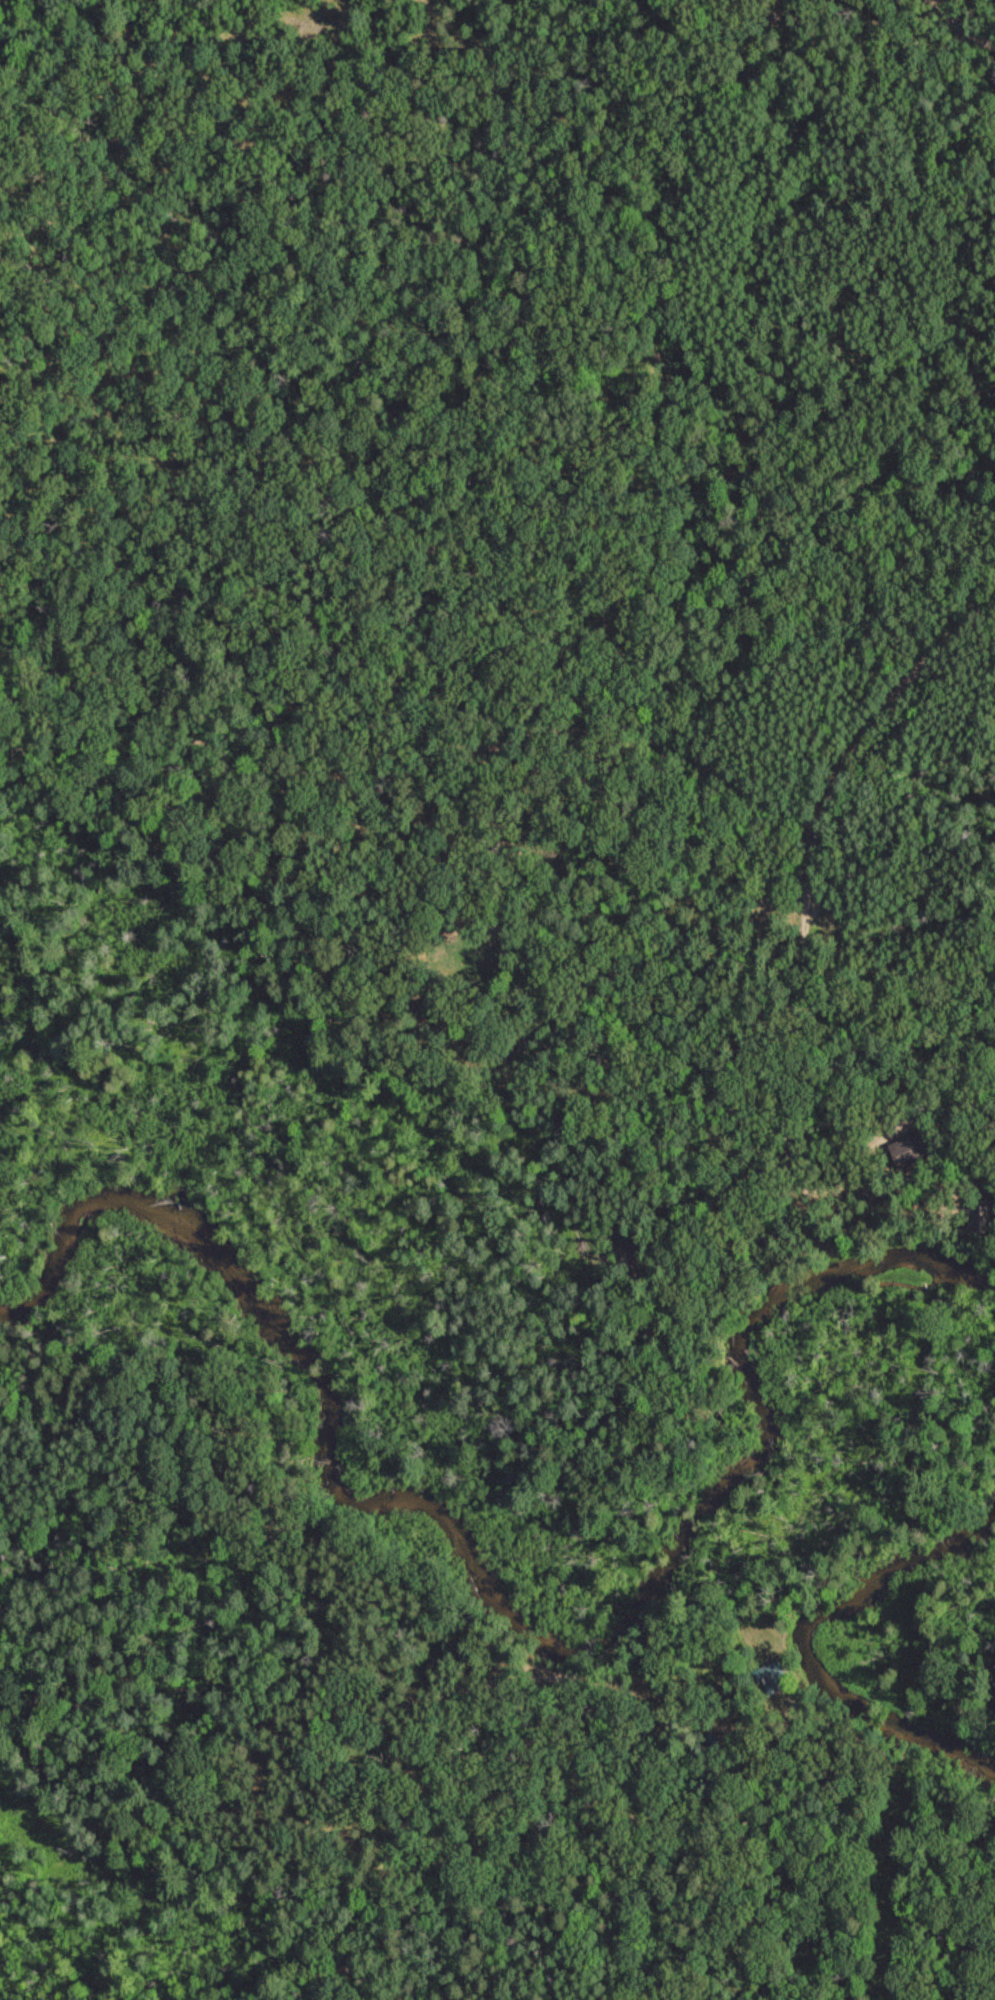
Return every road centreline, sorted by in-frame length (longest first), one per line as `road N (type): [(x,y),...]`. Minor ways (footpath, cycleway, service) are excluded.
road 1 (track): [(994,614),(935,665),(856,765),(816,859),(810,917)]

